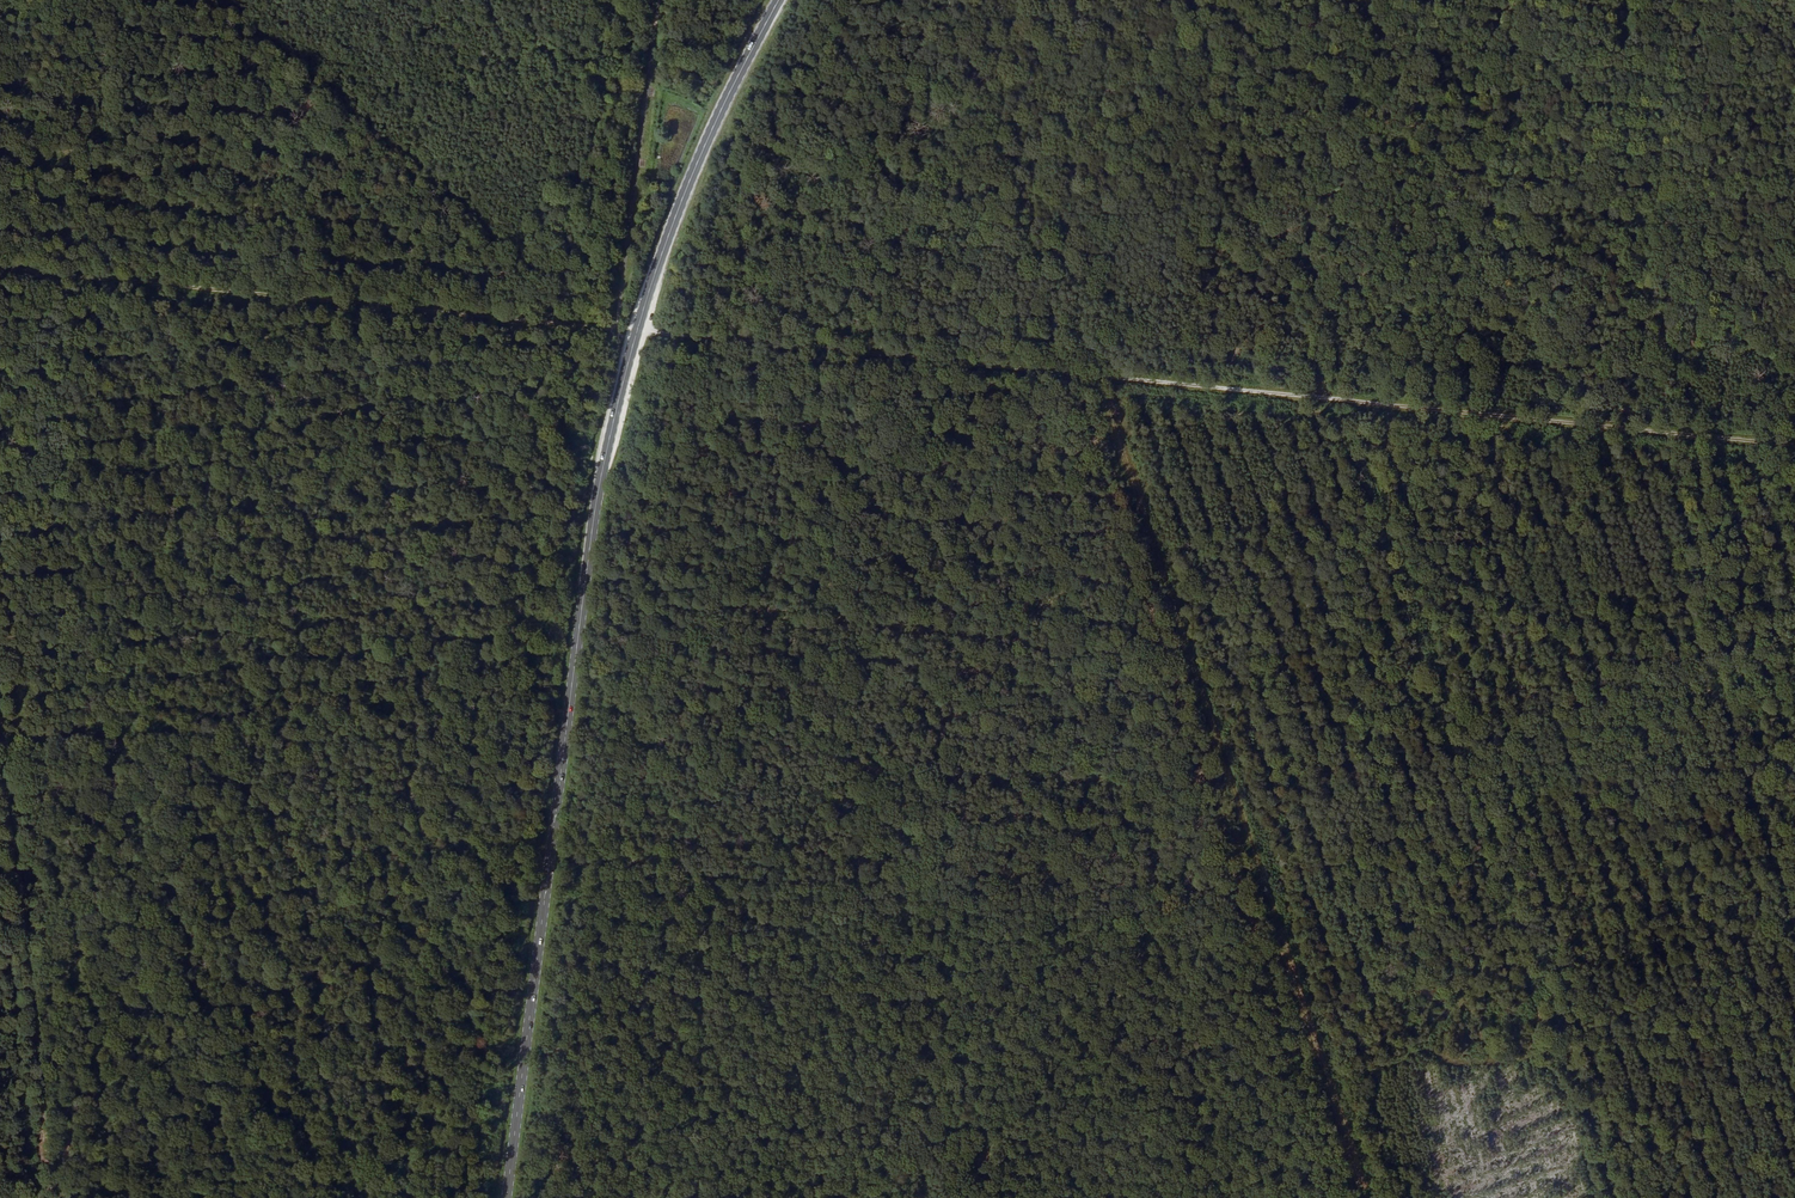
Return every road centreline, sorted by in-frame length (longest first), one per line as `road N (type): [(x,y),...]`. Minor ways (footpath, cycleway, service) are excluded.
road 1 (primary): [(779,0),(678,212),(611,433),(508,1197)]
road 2 (track): [(1794,447),(634,337)]
road 3 (track): [(0,271),(634,337)]
road 4 (track): [(0,768),(54,1197)]
road 5 (track): [(615,334),(659,0)]

